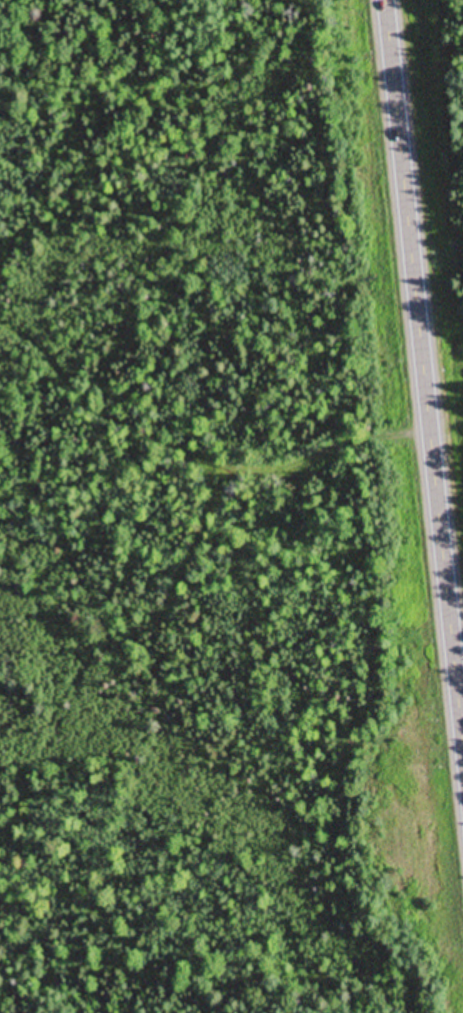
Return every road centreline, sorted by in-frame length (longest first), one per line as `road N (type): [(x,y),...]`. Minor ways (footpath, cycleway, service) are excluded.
road 1 (primary): [(462,738),(386,0)]
road 2 (residential): [(0,761),(75,680),(163,641),(212,569),(225,398)]
road 3 (residential): [(225,398),(0,187)]
road 4 (residential): [(427,394),(246,408),(225,398)]

